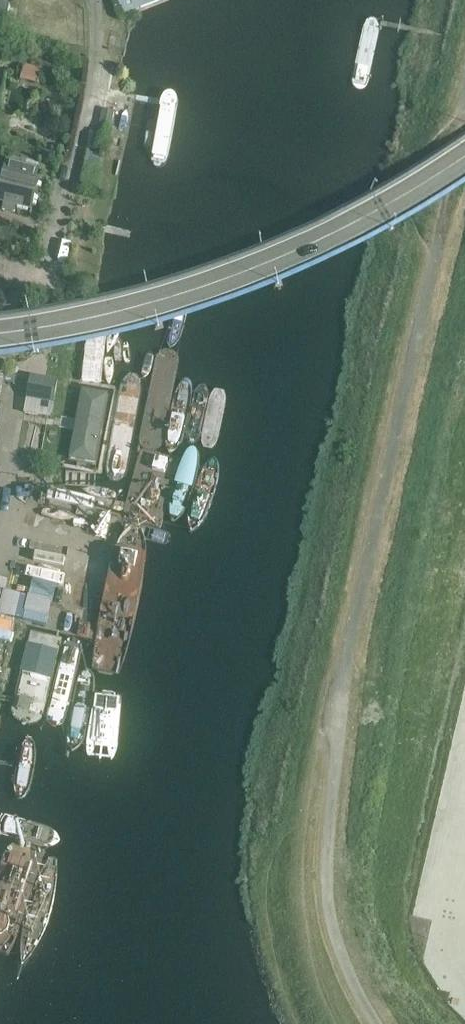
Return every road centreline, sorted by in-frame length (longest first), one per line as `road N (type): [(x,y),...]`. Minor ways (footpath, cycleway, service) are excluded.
road 1 (unclassified): [(386,1023),(335,930),(330,879),(374,548),(456,192)]
road 2 (primary): [(0,336),(112,317),(245,277),(371,217),(464,159)]
road 3 (residential): [(43,297),(94,95),(95,0)]

